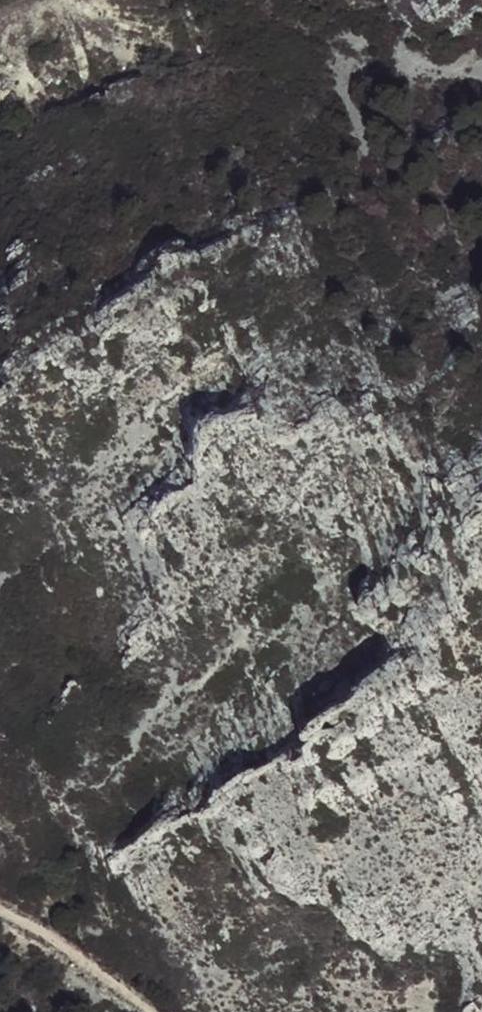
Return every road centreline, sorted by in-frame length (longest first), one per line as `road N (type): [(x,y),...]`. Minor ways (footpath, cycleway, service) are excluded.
road 1 (track): [(0,911),(68,949),(152,1011)]

